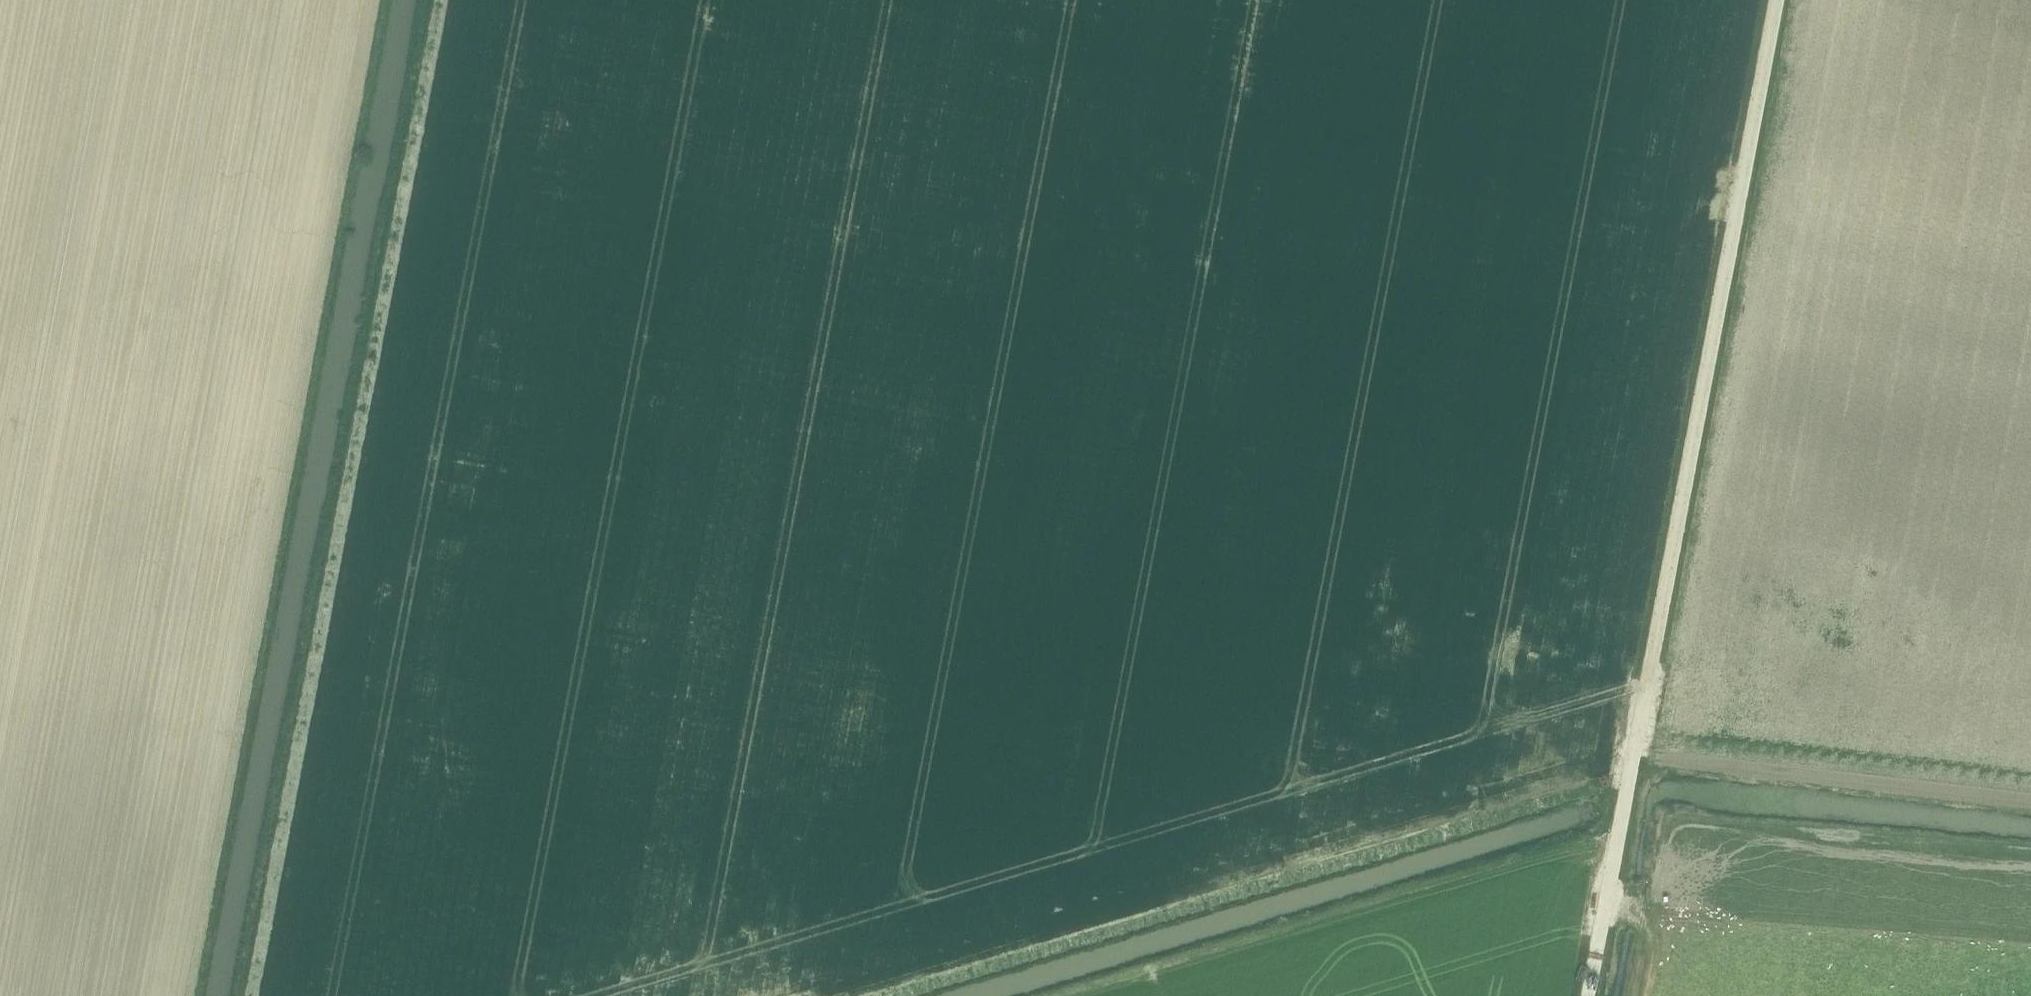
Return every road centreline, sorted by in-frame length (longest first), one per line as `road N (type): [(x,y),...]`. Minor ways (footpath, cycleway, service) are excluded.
road 1 (track): [(1592,995),(1778,0)]

